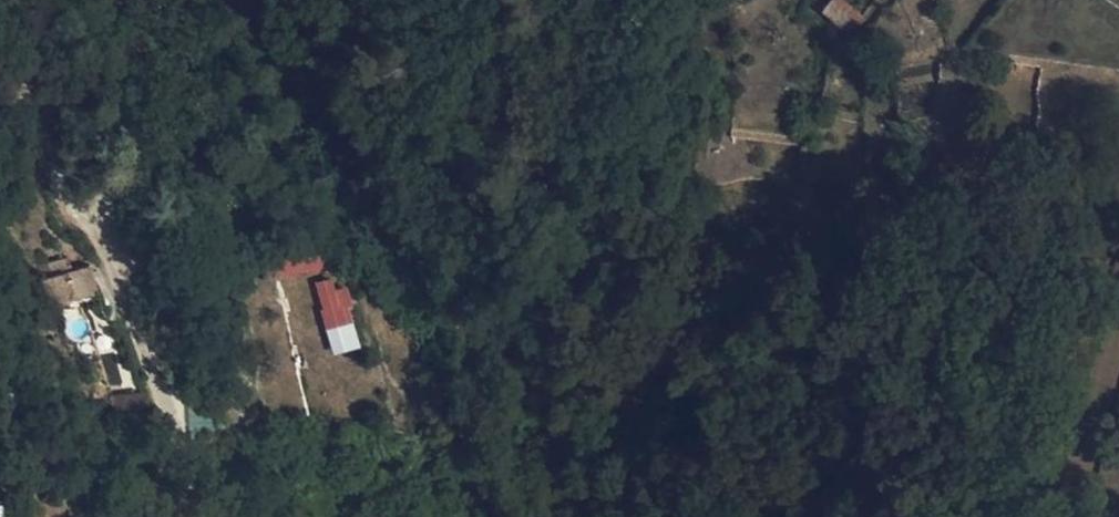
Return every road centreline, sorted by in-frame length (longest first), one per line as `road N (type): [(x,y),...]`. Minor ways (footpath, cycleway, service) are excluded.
road 1 (track): [(0,82),(93,231),(203,516)]

